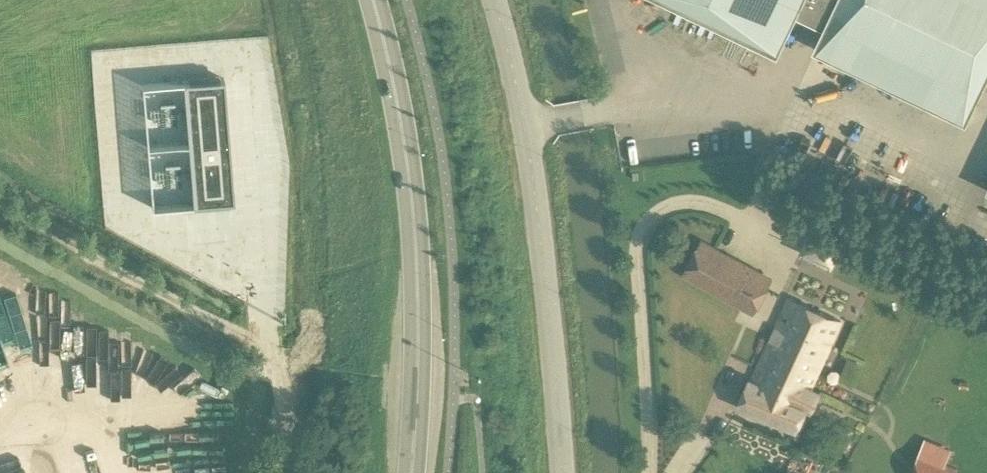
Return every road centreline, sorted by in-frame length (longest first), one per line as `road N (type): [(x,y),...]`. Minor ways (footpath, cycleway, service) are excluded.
road 1 (unclassified): [(563,472),(525,126),(493,0)]
road 2 (tertiary): [(414,472),(422,313),(417,195),(378,0)]
road 3 (unclassified): [(281,472),(290,412),(272,354),(0,201)]

